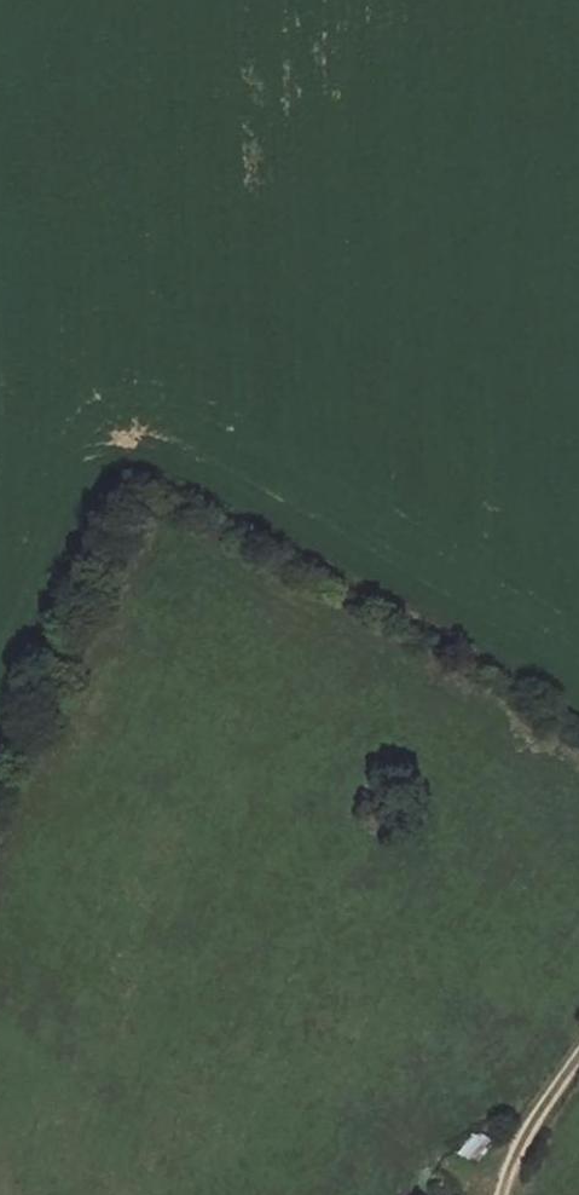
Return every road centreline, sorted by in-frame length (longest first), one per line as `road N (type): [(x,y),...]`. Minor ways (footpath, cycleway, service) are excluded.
road 1 (track): [(502,1194),(522,1136),(578,1054)]

